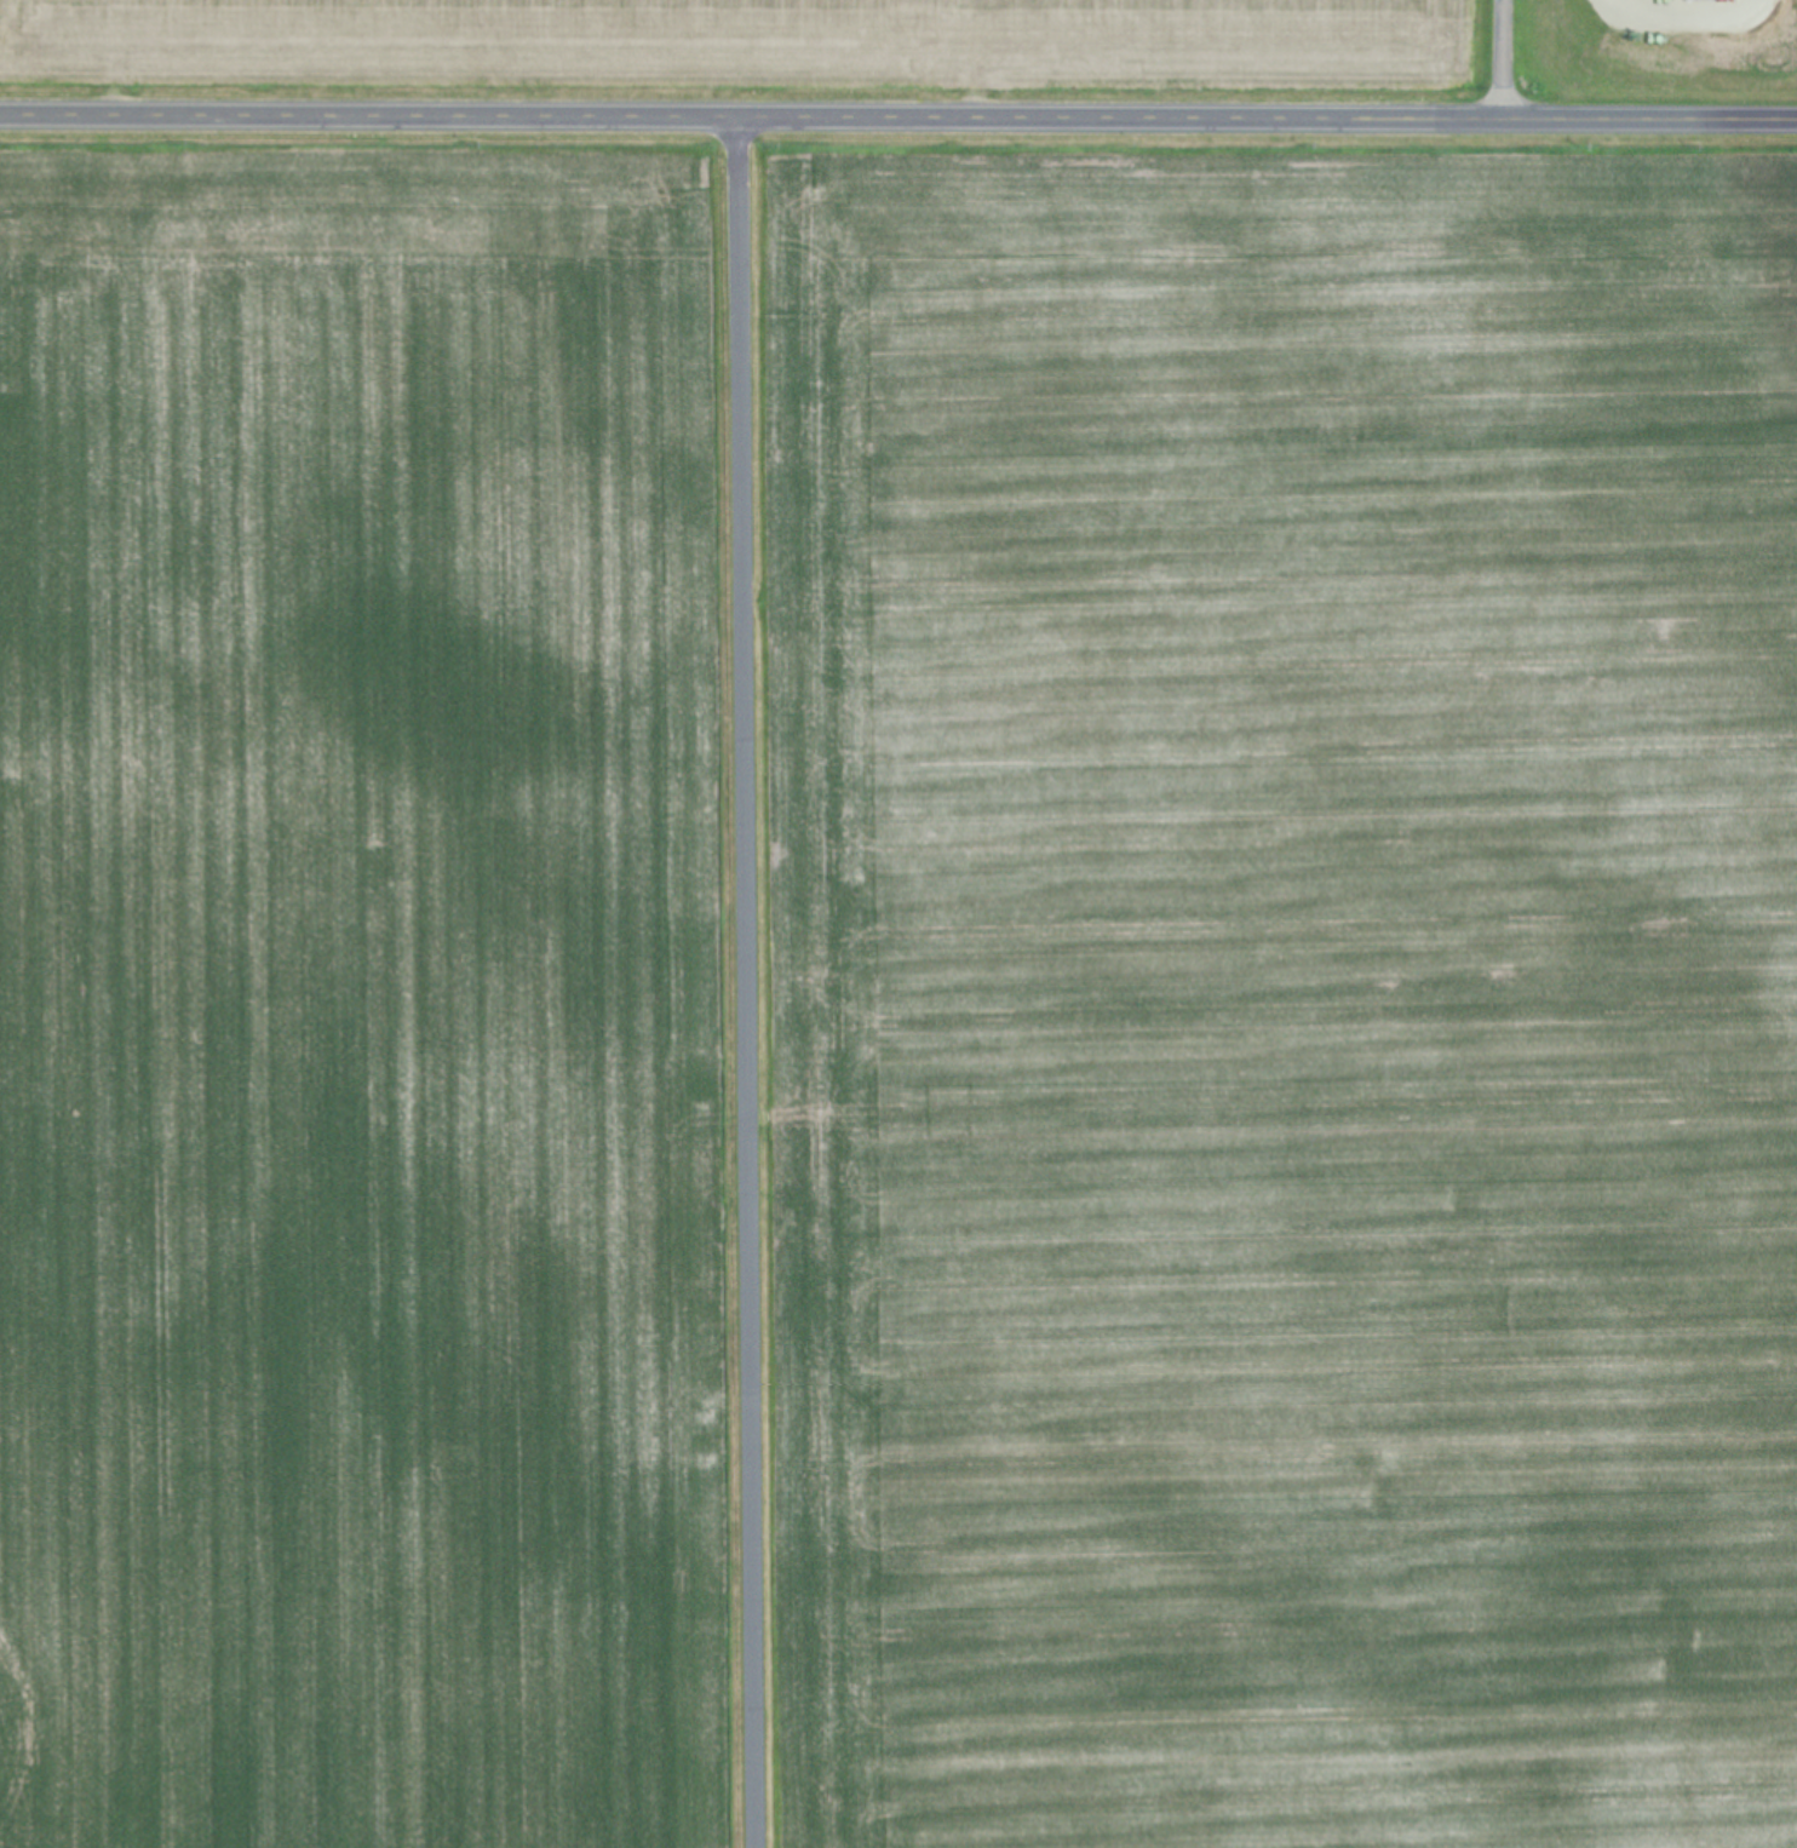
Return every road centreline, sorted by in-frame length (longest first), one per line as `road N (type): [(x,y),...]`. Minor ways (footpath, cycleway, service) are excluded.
road 1 (secondary): [(0,115),(1796,118)]
road 2 (residential): [(758,1847),(739,115)]

